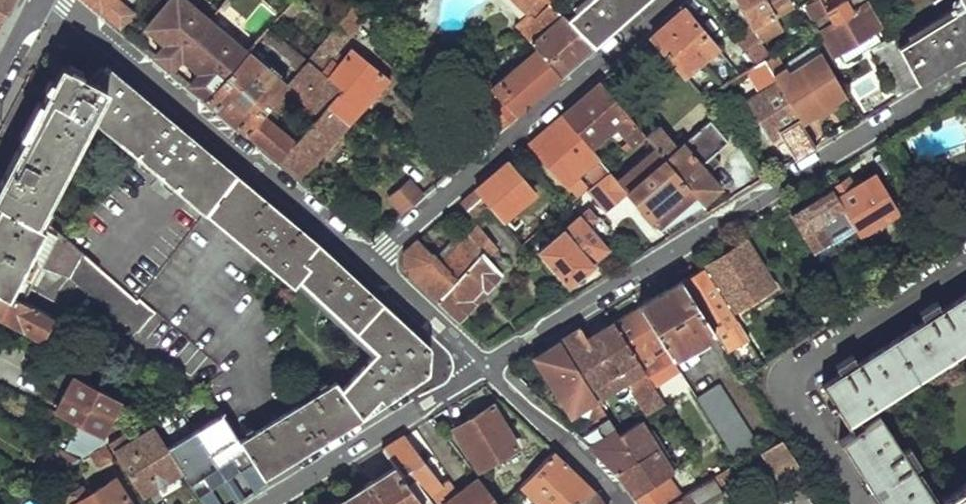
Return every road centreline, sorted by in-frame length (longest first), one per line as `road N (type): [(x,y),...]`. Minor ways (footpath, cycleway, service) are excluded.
road 1 (residential): [(965,69),(487,368)]
road 2 (residential): [(53,0),(371,259)]
road 3 (residential): [(371,259),(666,0)]
road 4 (residential): [(487,368),(266,503)]
road 5 (residential): [(487,368),(621,503)]
road 6 (residential): [(371,259),(487,368)]

